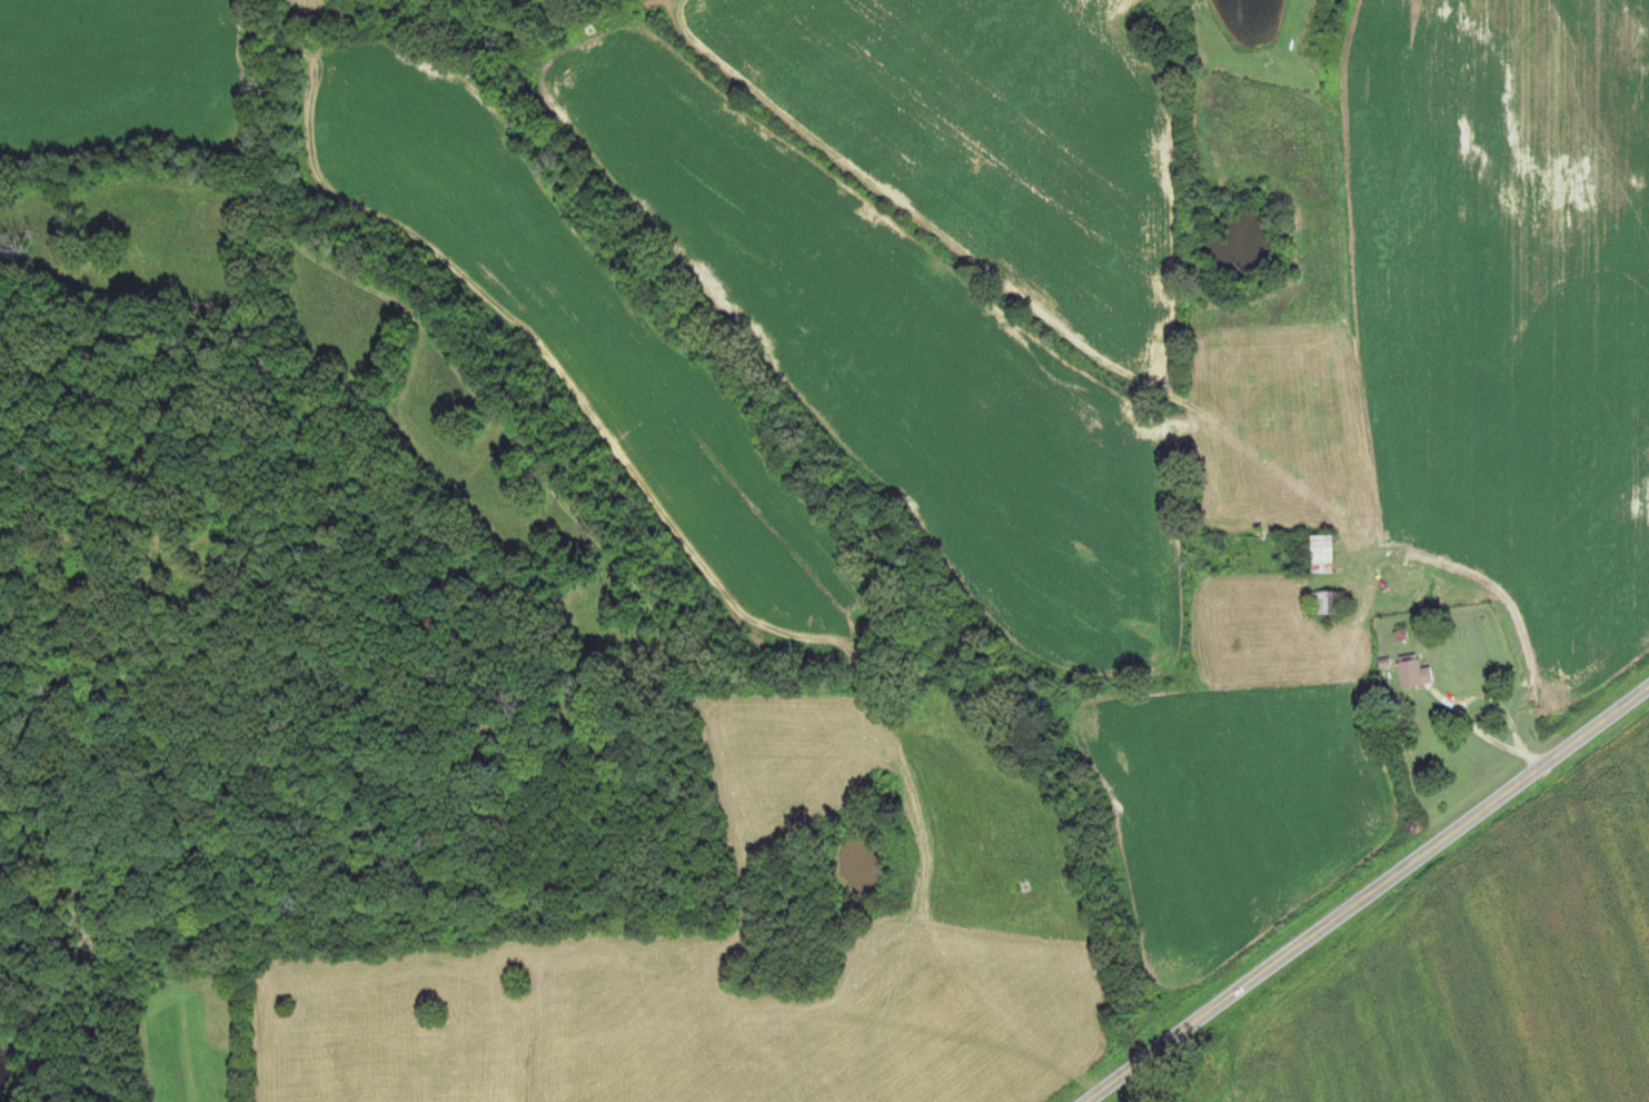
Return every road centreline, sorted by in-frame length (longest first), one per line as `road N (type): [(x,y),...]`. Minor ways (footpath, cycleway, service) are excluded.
road 1 (tertiary): [(1088,1101),(1648,686)]

